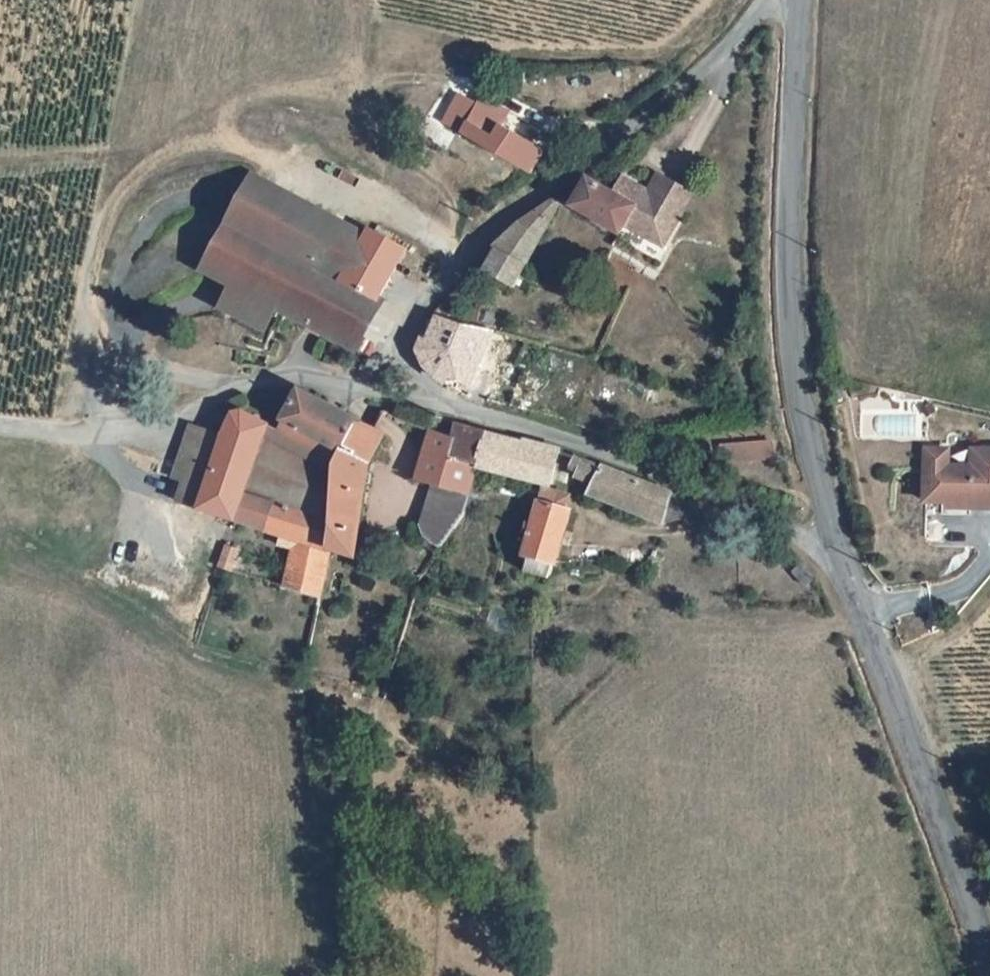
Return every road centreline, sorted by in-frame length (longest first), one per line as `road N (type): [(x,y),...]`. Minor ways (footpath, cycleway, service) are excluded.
road 1 (residential): [(775,0),(628,139),(527,198),(478,241),(413,314),(386,365),(382,398)]
road 2 (tertiary): [(847,552),(792,353),(789,235),(802,0)]
road 3 (residential): [(382,398),(415,425),(519,430),(624,464),(801,541),(847,552)]
road 4 (tertiary): [(989,953),(847,552)]
road 5 (residential): [(382,398),(260,387),(162,425),(80,438),(0,429)]

